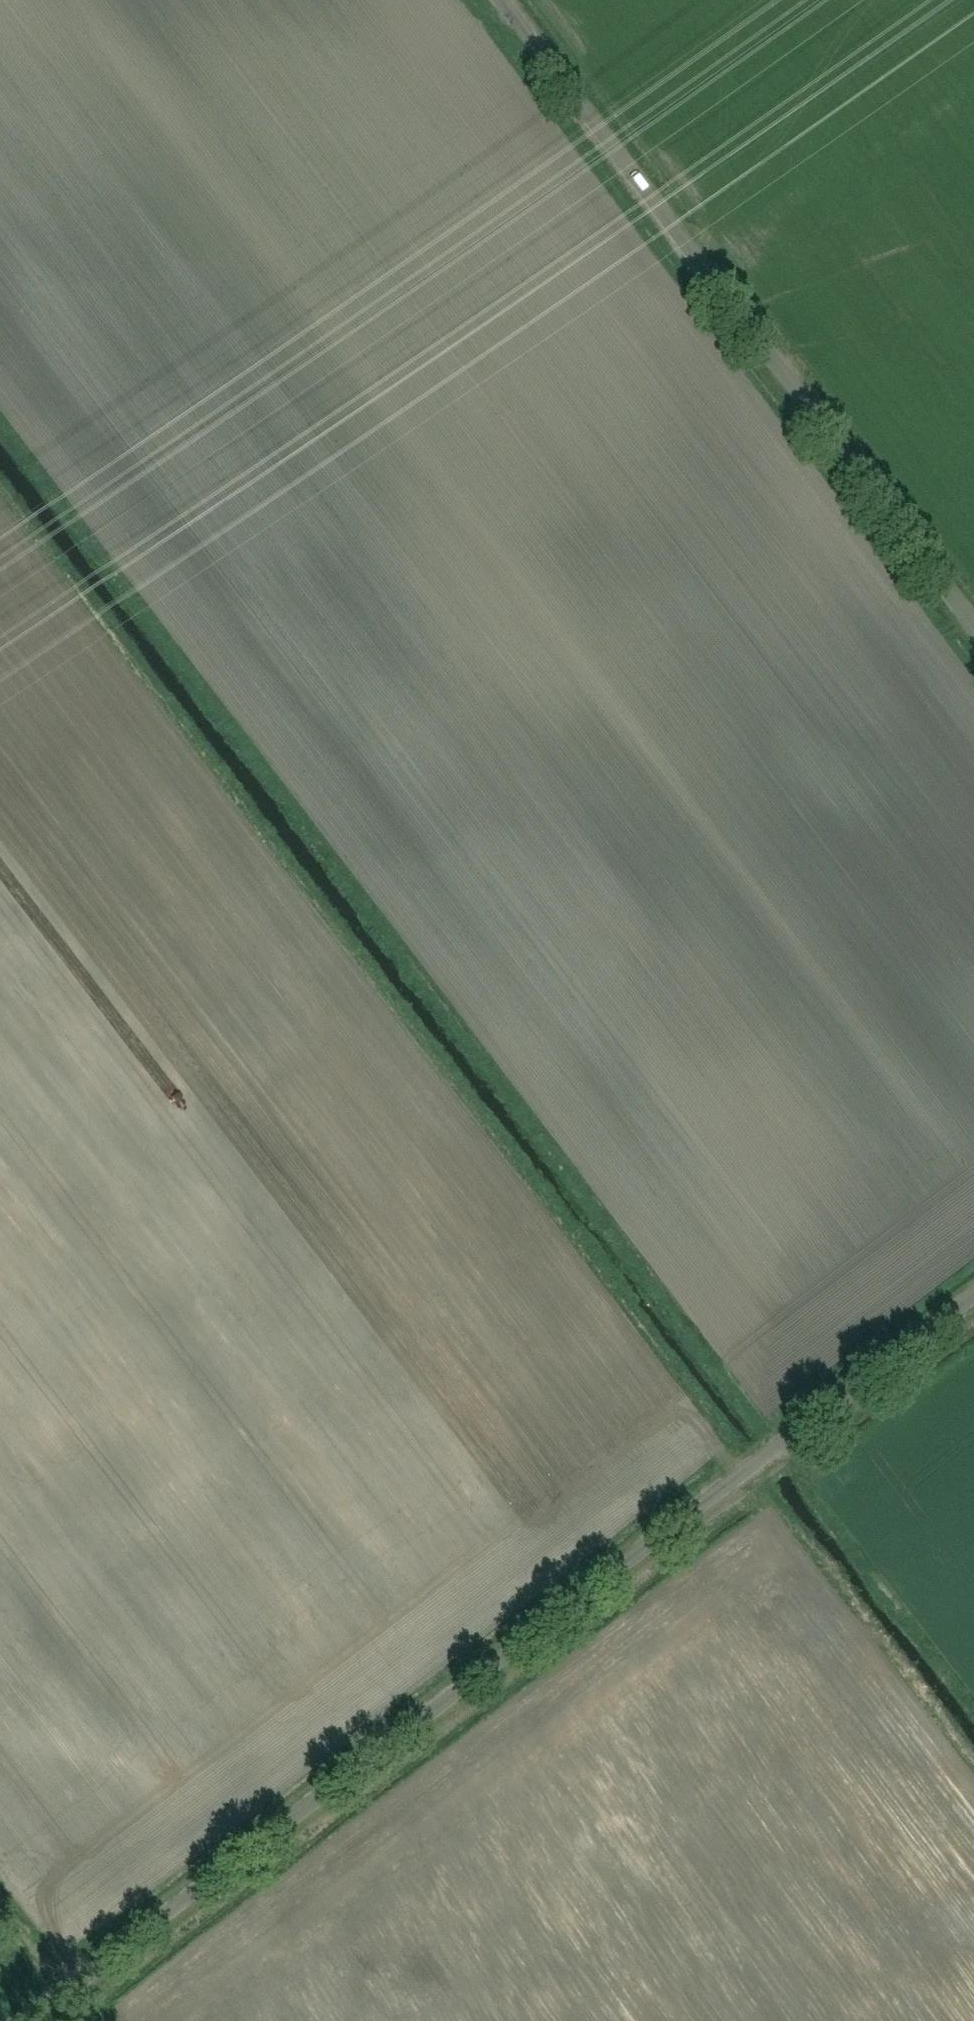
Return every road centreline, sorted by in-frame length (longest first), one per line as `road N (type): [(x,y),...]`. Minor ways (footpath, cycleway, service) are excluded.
road 1 (unclassified): [(23,2020),(973,1296)]
road 2 (unclassified): [(973,626),(501,0)]

